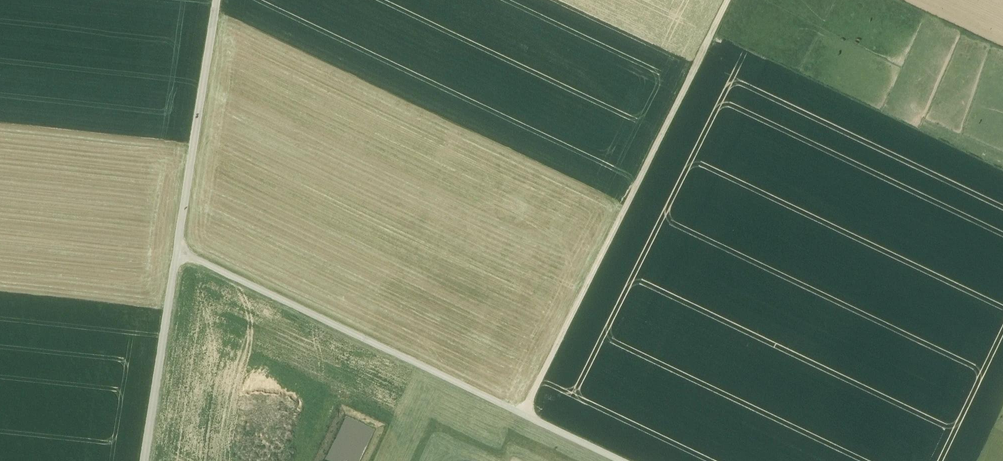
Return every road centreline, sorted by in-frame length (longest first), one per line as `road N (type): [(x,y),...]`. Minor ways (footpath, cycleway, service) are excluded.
road 1 (track): [(622,460),(185,257)]
road 2 (track): [(739,0),(530,419)]
road 3 (track): [(226,0),(153,460)]

